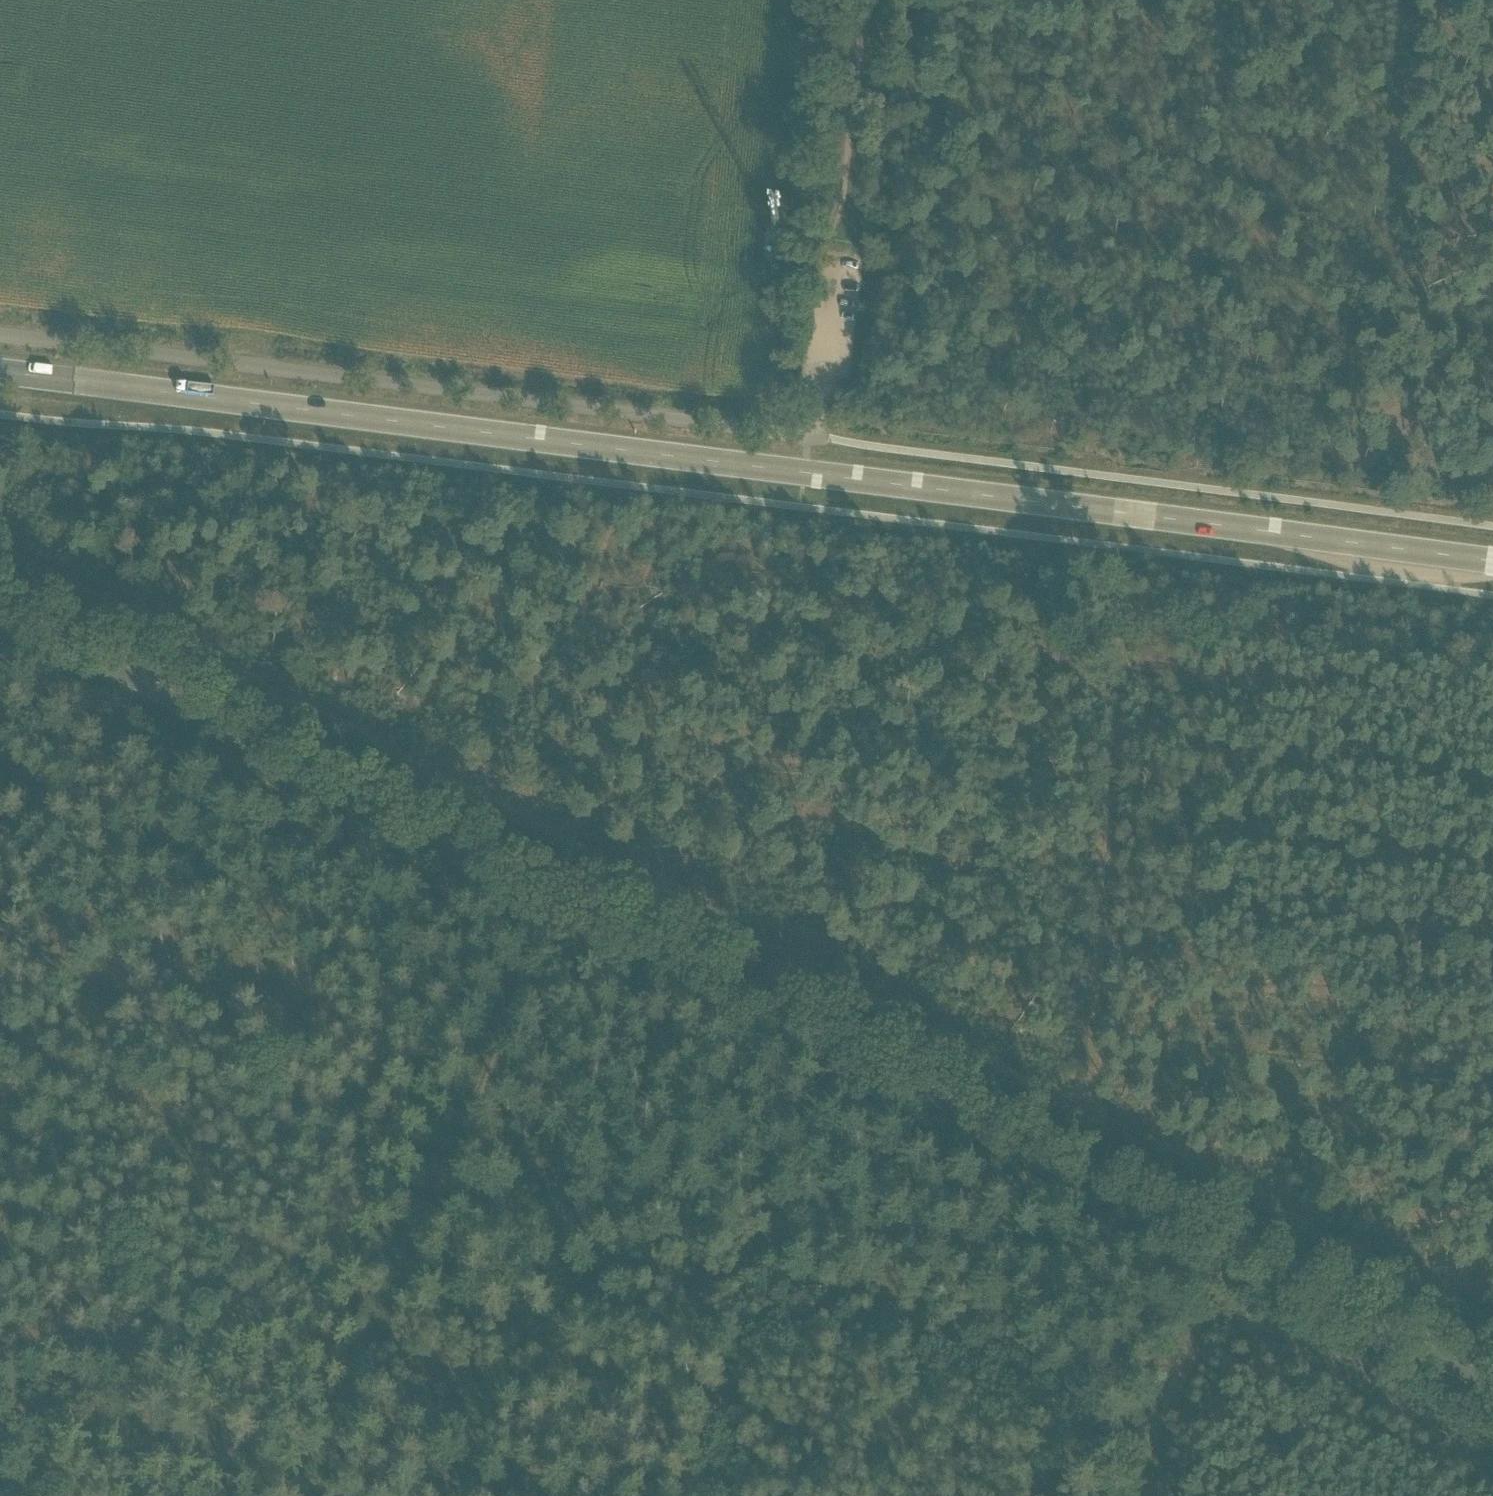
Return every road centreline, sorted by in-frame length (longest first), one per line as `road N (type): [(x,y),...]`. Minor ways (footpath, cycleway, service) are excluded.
road 1 (unclassified): [(1492,1387),(0,610)]
road 2 (primary): [(1492,550),(0,375)]
road 3 (unclassified): [(829,439),(0,335)]
road 4 (track): [(816,438),(867,0)]
road 5 (track): [(283,1495),(0,1410)]
road 6 (track): [(1221,1246),(1165,1378),(1128,1495)]

